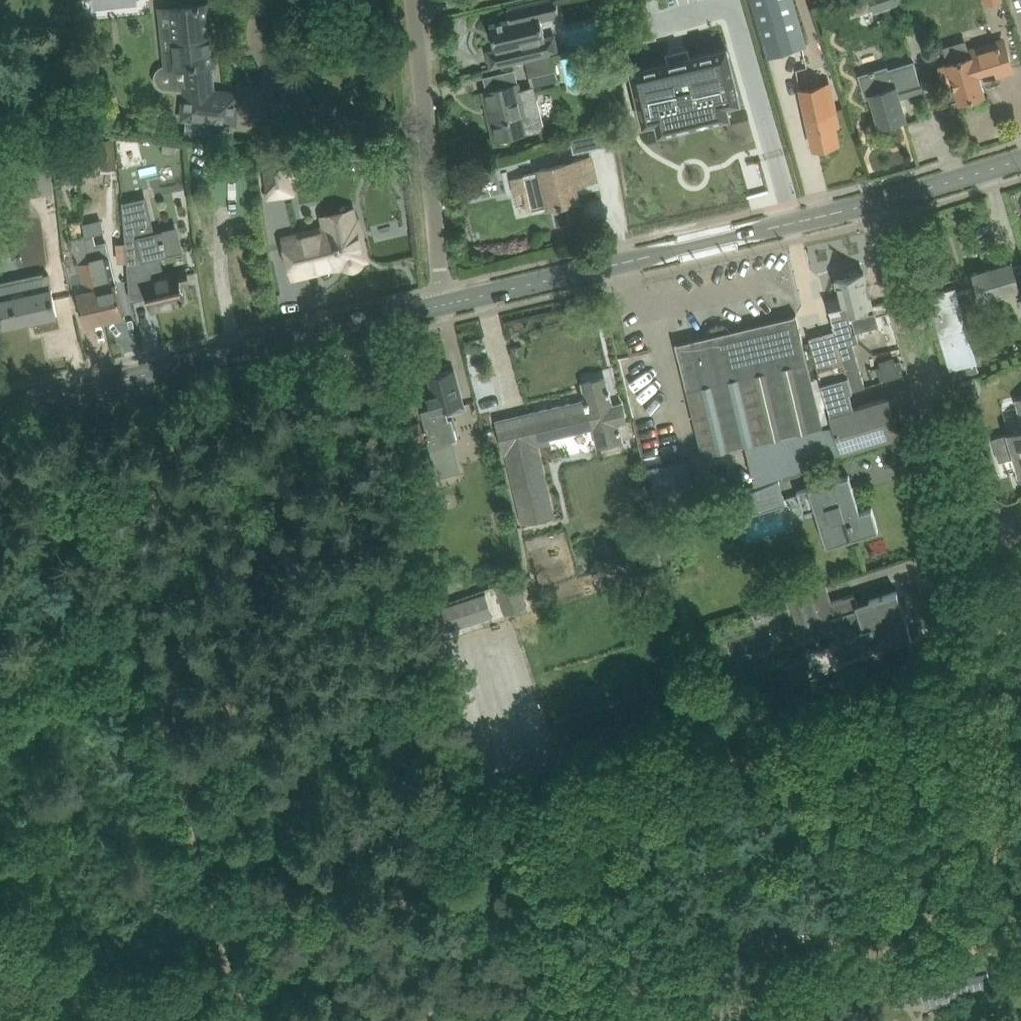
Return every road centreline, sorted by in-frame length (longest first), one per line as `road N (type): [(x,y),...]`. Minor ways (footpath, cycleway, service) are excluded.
road 1 (track): [(244,1020),(97,463)]
road 2 (tertiary): [(0,410),(451,305)]
road 3 (tertiary): [(451,305),(879,205)]
road 4 (unclassified): [(989,542),(879,205)]
road 5 (unclassified): [(451,305),(420,0)]
road 6 (track): [(174,769),(425,665)]
road 7 (tertiary): [(879,205),(1020,161)]
road 8 (track): [(0,666),(132,617)]

